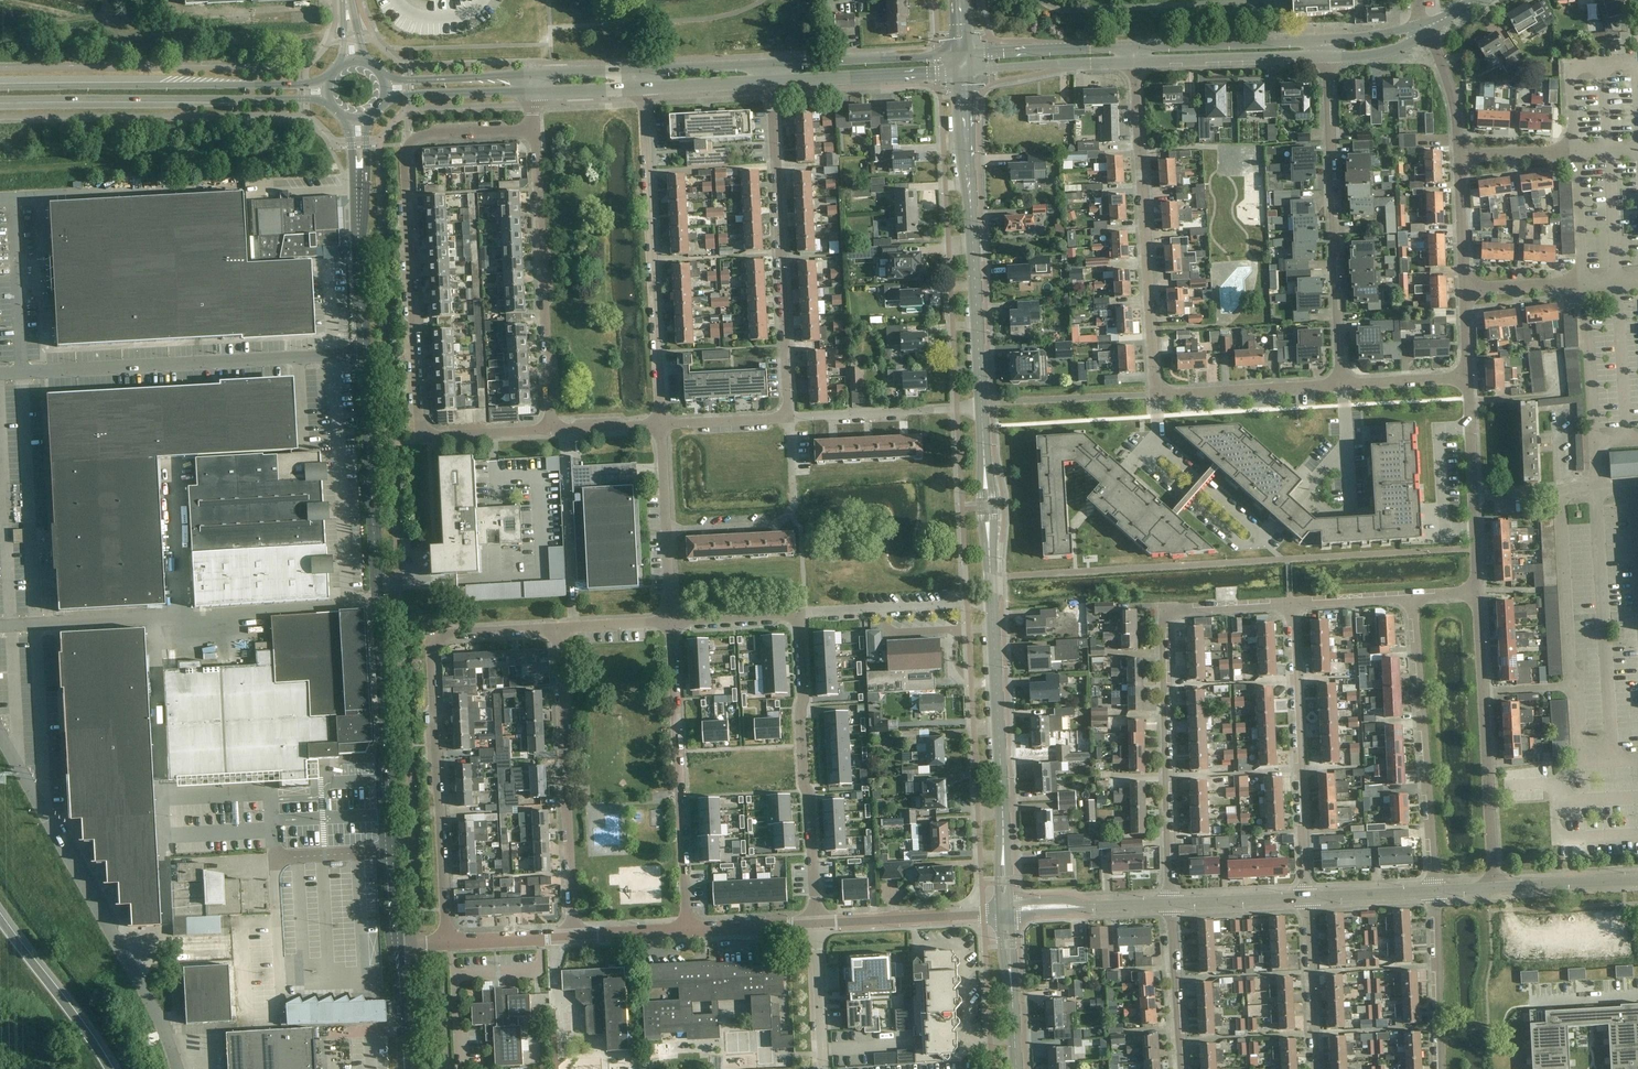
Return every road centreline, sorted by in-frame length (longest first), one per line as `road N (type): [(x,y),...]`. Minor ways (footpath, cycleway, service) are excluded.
road 1 (tertiary): [(393,850),(359,229)]
road 2 (residential): [(447,944),(434,635),(556,628)]
road 3 (residential): [(1170,904),(1161,612),(1290,606)]
road 4 (residential): [(420,437),(406,153),(427,136),(535,129)]
road 5 (residential): [(177,1068),(0,737)]
road 6 (residential): [(660,424),(643,87)]
road 7 (residential): [(789,418),(771,82)]
road 8 (tertiary): [(981,407),(964,72)]
road 9 (tertiary): [(0,100),(306,99),(332,106)]
road 10 (residential): [(1155,395),(1136,63)]
road 11 (tertiary): [(329,77),(306,85),(0,88)]
road 12 (residential): [(1340,385),(1326,57)]
road 13 (residential): [(817,923),(799,613)]
road 14 (tertiary): [(1008,911),(991,601)]
road 15 (residential): [(688,931),(672,621)]
road 16 (residential): [(574,936),(556,628)]
road 17 (residential): [(550,430),(535,129)]
road 18 (residential): [(1434,891),(1413,598)]
road 19 (residential): [(1307,898),(1290,606)]
road 20 (unclassified): [(393,850),(273,857),(282,985)]
road 21 (track): [(326,35),(91,17)]
road 22 (residential): [(667,530),(772,525),(787,517),(794,502),(789,418)]
road 23 (residential): [(1495,887),(1484,692)]
road 24 (residential): [(1570,687),(1561,492)]
road 25 (tertiary): [(991,601),(981,407)]
road 26 (tertiary): [(771,82),(964,72)]
road 27 (tertiary): [(964,56),(771,64)]
road 28 (residential): [(799,613),(991,601)]
road 29 (residential): [(789,418),(981,407)]
road 30 (residential): [(817,923),(1008,911)]
road 31 (unclassified): [(1136,63),(1326,57)]
road 32 (residential): [(1155,395),(1340,385)]
road 33 (motorway): [(108,1068),(0,918)]
road 34 (residential): [(1441,1068),(1434,891)]
road 35 (residential): [(1637,837),(1557,840),(1556,786),(1583,753)]
road 36 (unclassified): [(964,72),(1136,63)]
road 37 (unclassified): [(1136,48),(964,56)]
road 38 (residential): [(1307,898),(1315,1068)]
road 39 (residential): [(1637,78),(1637,63),(1572,67),(1575,152)]
road 40 (residential): [(1183,1068),(1170,904)]
road 41 (residential): [(1008,911),(1170,904)]
road 42 (residential): [(1582,282),(1595,442)]
road 43 (tertiary): [(1015,1068),(1008,911)]
road 44 (tertiary): [(533,77),(382,75)]
road 45 (unclassified): [(1286,42),(1136,48)]
road 46 (tertiary): [(384,99),(532,92)]
road 47 (residential): [(822,1068),(817,923)]
road 48 (residential): [(1495,887),(1637,878)]
road 49 (residential): [(1170,904),(1307,898)]
road 50 (residential): [(1466,290),(1459,156)]
road 51 (residential): [(1459,156),(1456,109),(1428,30)]
road 52 (residential): [(1575,152),(1582,282)]
road 53 (residential): [(420,437),(550,430)]
road 54 (residential): [(688,931),(817,923)]
road 55 (residential): [(1340,385),(1469,378)]
road 56 (residential): [(660,424),(789,418)]
road 57 (tertiary): [(771,64),(643,70)]
road 58 (tertiary): [(643,87),(771,82)]
road 59 (residential): [(672,621),(799,613)]
road 60 (residential): [(447,944),(574,936)]
road 61 (residential): [(1307,898),(1434,891)]
road 62 (residential): [(1290,606),(1413,598)]
road 63 (tertiary): [(404,1068),(398,946)]

